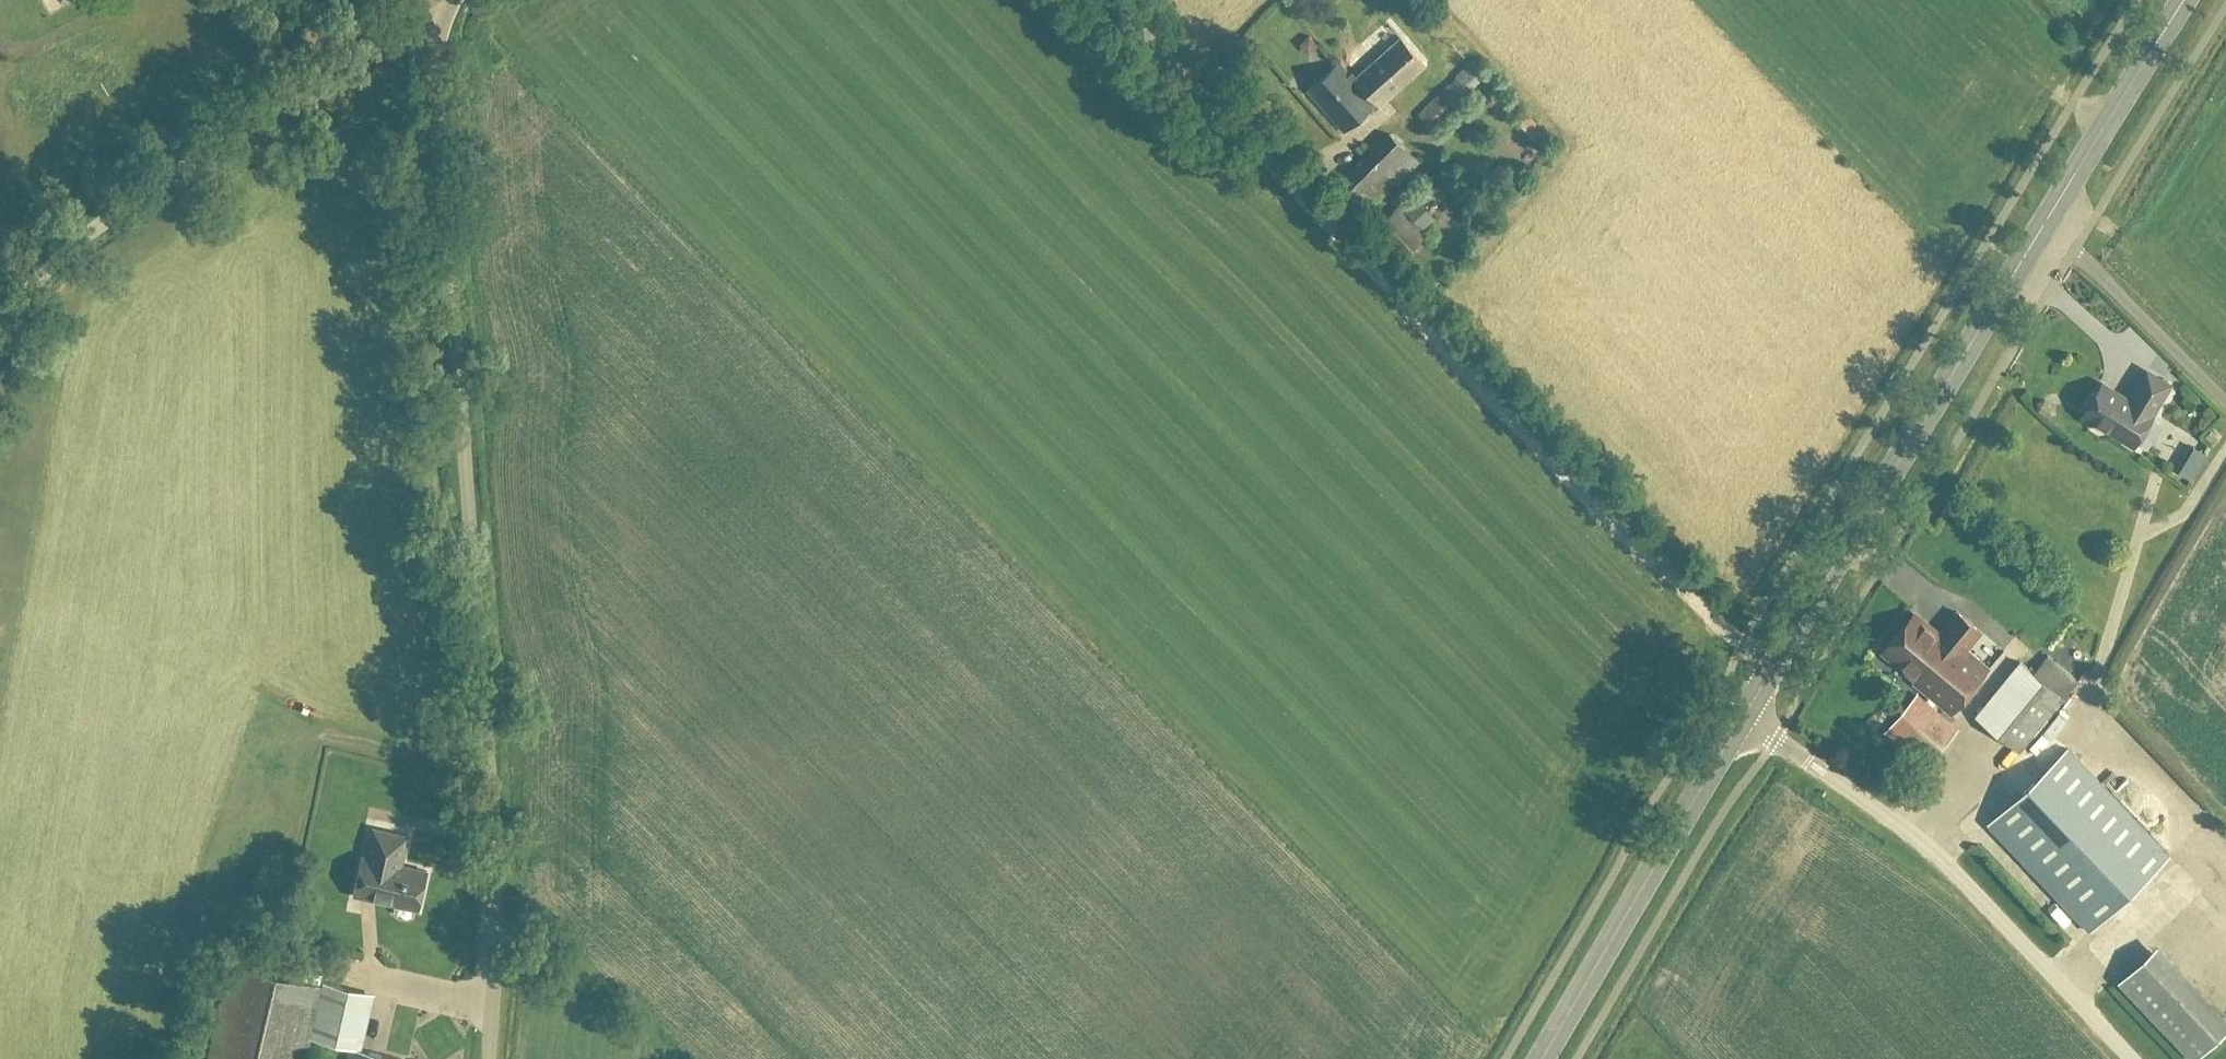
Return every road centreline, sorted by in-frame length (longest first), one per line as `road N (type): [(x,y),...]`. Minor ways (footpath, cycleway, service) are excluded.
road 1 (unclassified): [(486,1058),(489,908),(436,0)]
road 2 (track): [(1749,649),(1287,179)]
road 3 (unclassified): [(0,337),(27,283),(51,258),(420,0)]
road 4 (secondary): [(1775,670),(2049,215)]
road 5 (unclassified): [(2125,1058),(1946,869),(1748,715)]
road 6 (secondary): [(1543,1058),(1748,715)]
road 7 (secondary): [(2049,215),(2189,0)]
road 8 (unclassified): [(2225,401),(2049,215)]
road 9 (unclassified): [(1287,179),(1119,0)]

